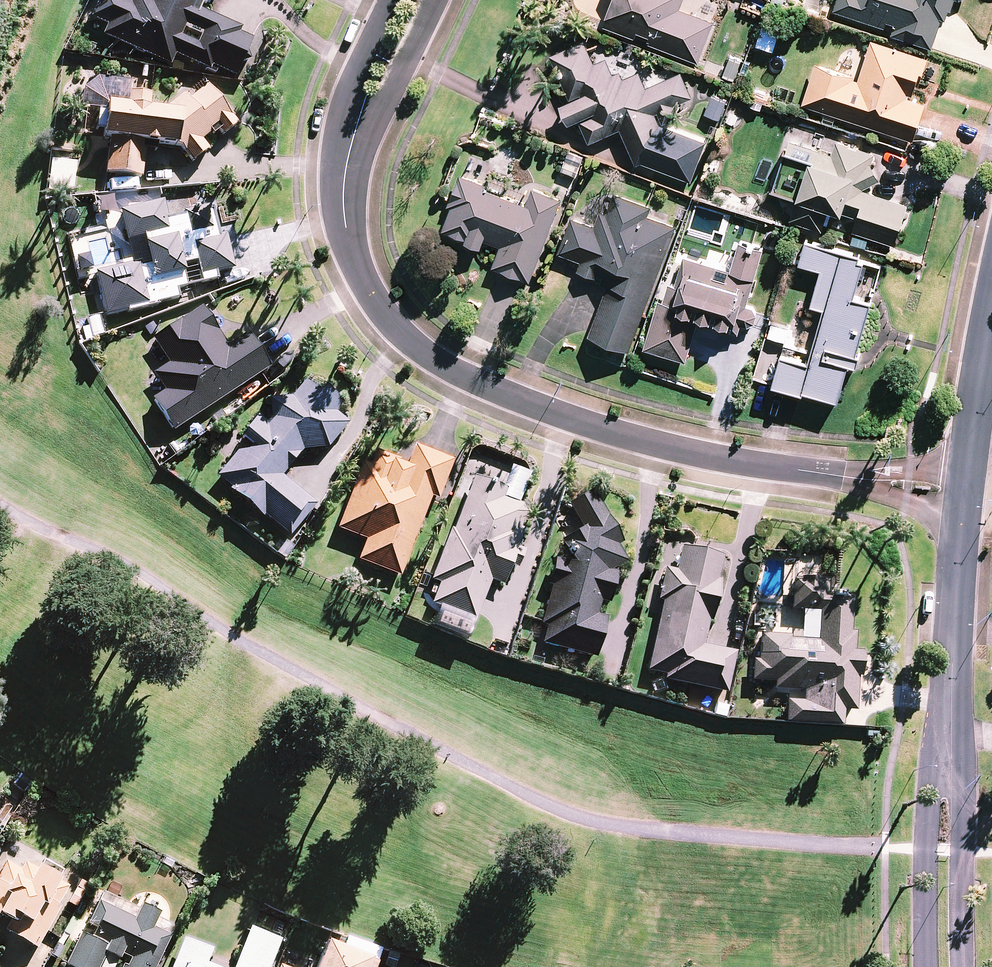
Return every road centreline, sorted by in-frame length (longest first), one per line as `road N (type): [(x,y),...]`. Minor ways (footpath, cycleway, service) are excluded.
road 1 (residential): [(963,492),(756,466),(651,444),(578,423),(445,368),(383,313),(346,233),(342,193),(360,115)]
road 2 (tertiary): [(926,966),(925,801),(951,716)]
road 3 (tertiary): [(951,716),(965,802),(967,966)]
road 4 (tertiary): [(951,716),(963,492)]
road 5 (tertiary): [(963,492),(991,328)]
road 6 (residential): [(434,0),(393,89),(360,115)]
road 7 (residential): [(360,115),(358,73),(391,0)]

